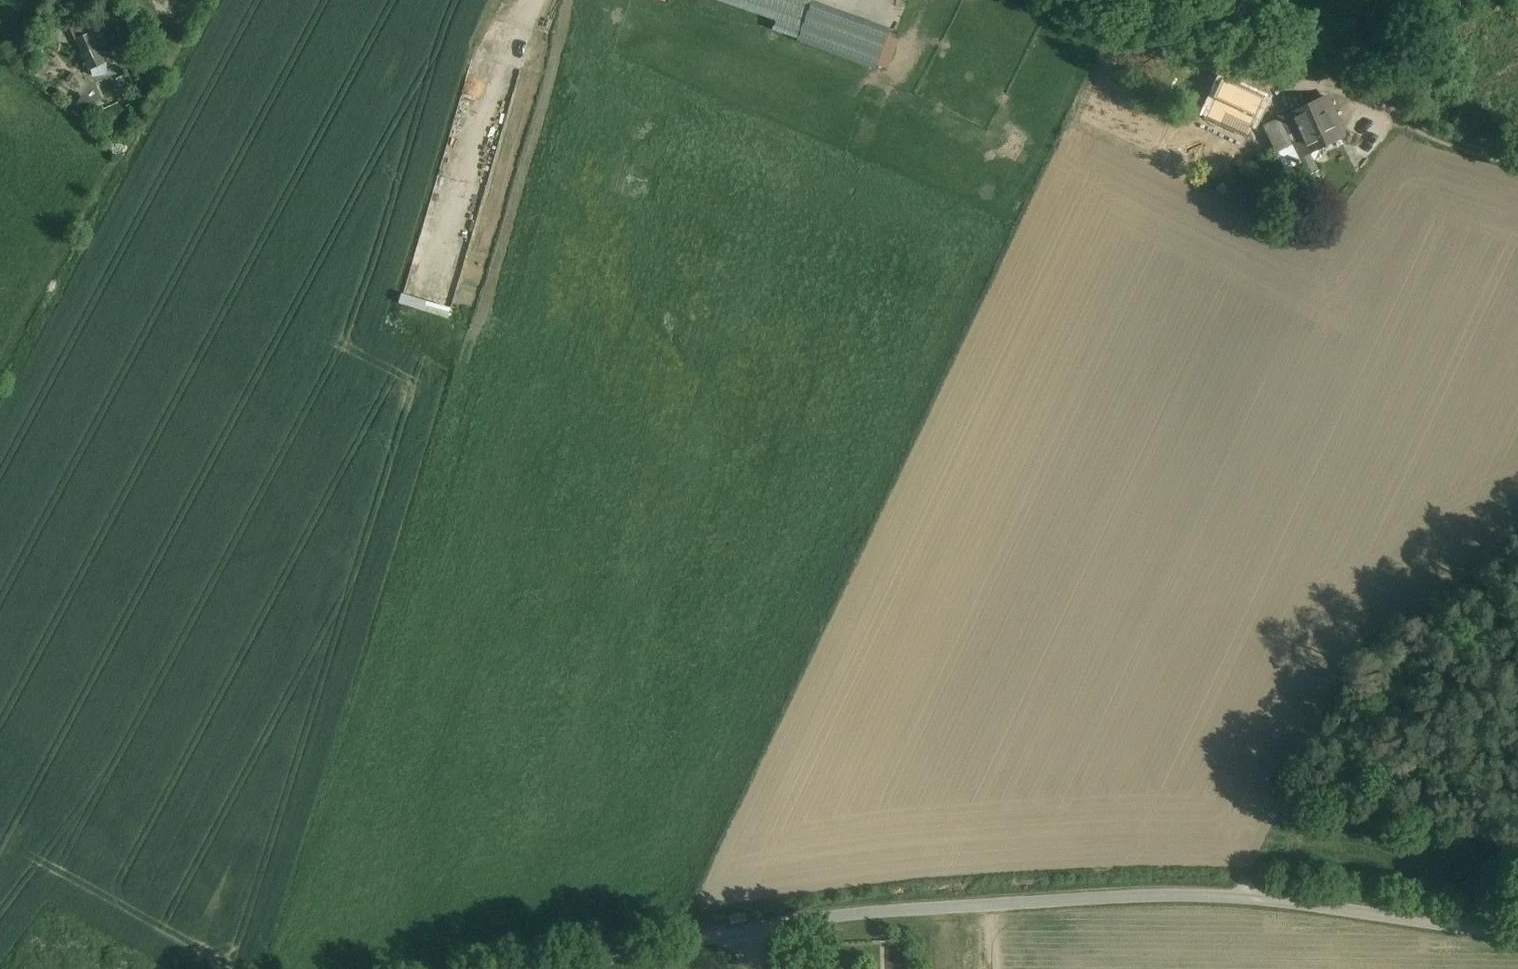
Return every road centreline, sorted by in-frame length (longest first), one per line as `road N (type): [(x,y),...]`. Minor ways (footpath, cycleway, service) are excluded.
road 1 (unclassified): [(1517,939),(1247,897),(819,920),(568,968)]
road 2 (track): [(1517,163),(1461,147),(1331,82),(1260,80),(1102,0)]

